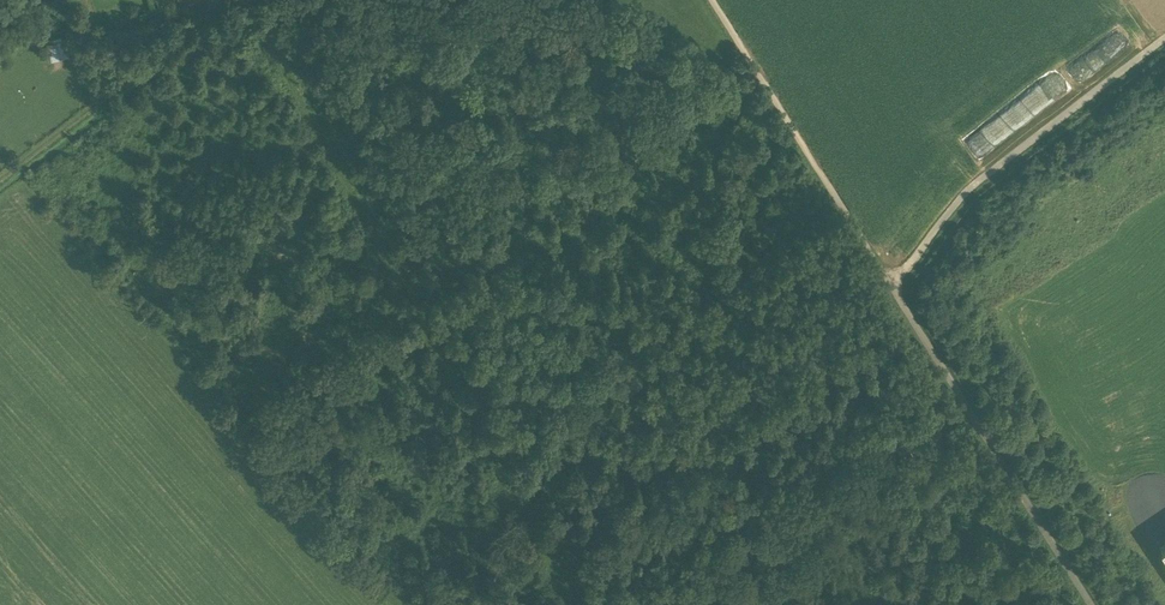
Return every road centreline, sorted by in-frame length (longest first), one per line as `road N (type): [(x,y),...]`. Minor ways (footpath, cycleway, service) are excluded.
road 1 (track): [(714,0),(1091,604)]
road 2 (track): [(896,291),(967,194),(1164,41)]
road 3 (track): [(0,196),(248,3)]

